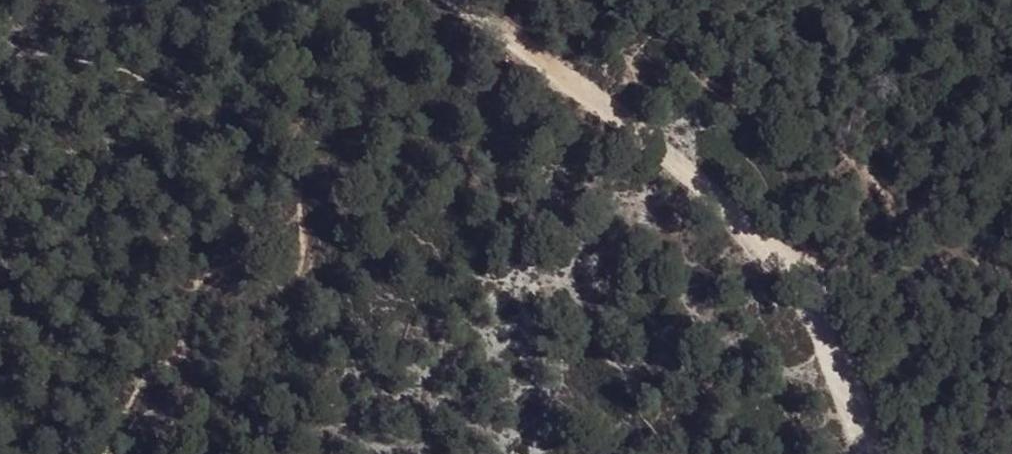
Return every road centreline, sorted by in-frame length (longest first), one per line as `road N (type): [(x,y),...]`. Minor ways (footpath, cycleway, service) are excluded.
road 1 (track): [(97,453),(130,384),(186,339),(229,243),(273,285),(304,258),(289,158),(250,111),(117,66),(0,45)]
road 2 (track): [(457,0),(536,42),(705,164),(859,381),(882,453)]

